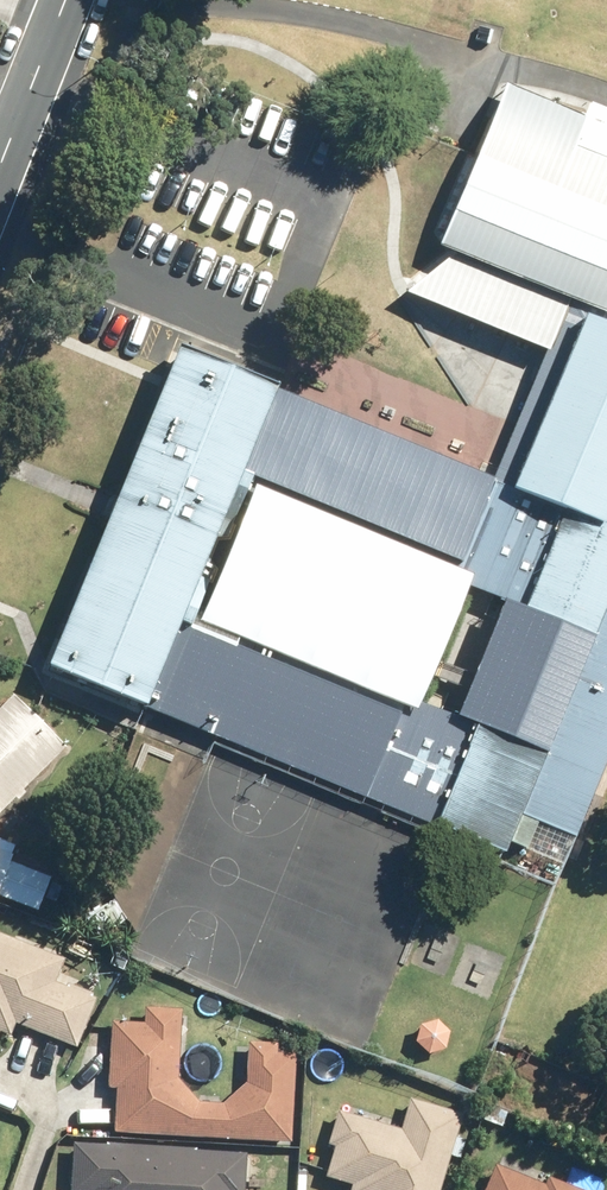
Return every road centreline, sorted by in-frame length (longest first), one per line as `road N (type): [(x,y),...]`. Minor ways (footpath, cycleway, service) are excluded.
road 1 (tertiary): [(69,0),(0,175)]

